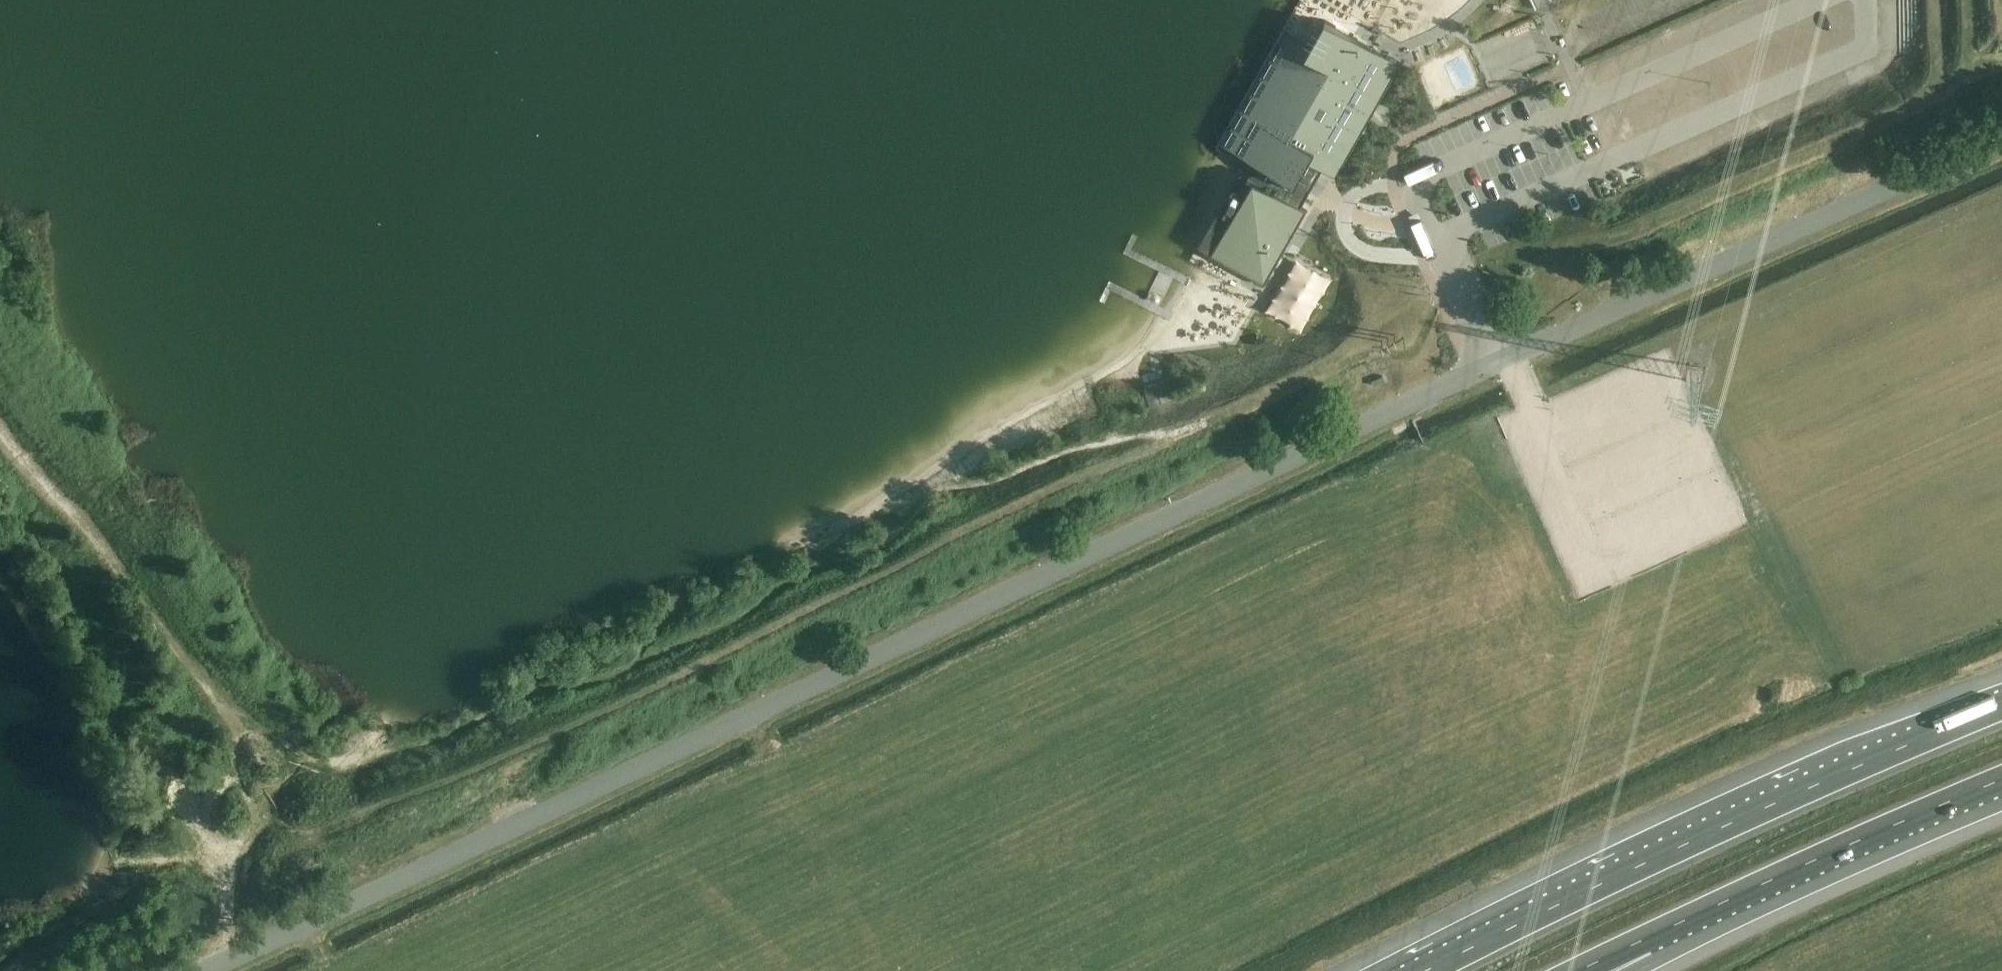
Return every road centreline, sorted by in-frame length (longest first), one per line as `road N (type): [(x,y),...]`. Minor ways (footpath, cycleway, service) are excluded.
road 1 (unclassified): [(202,970),(1420,398),(2001,138)]
road 2 (motorway): [(2001,706),(1627,871),(1431,970)]
road 3 (motorway): [(1645,940),(2001,780)]

